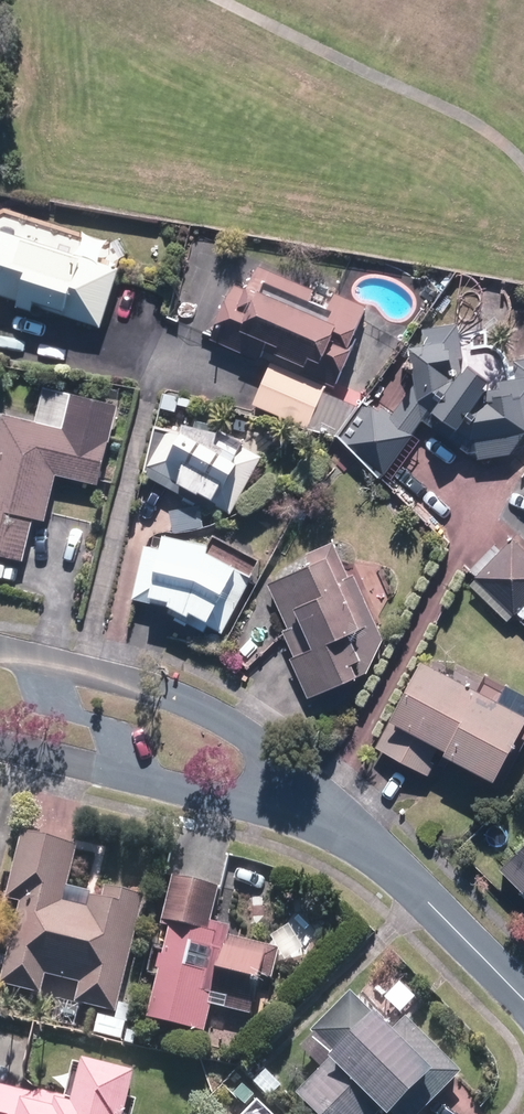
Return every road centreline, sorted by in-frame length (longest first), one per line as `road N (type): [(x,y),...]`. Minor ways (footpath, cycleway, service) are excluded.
road 1 (residential): [(0,651),(200,711),(247,737),(360,832)]
road 2 (residential): [(360,832),(0,744)]
road 3 (residential): [(360,832),(523,1001)]

